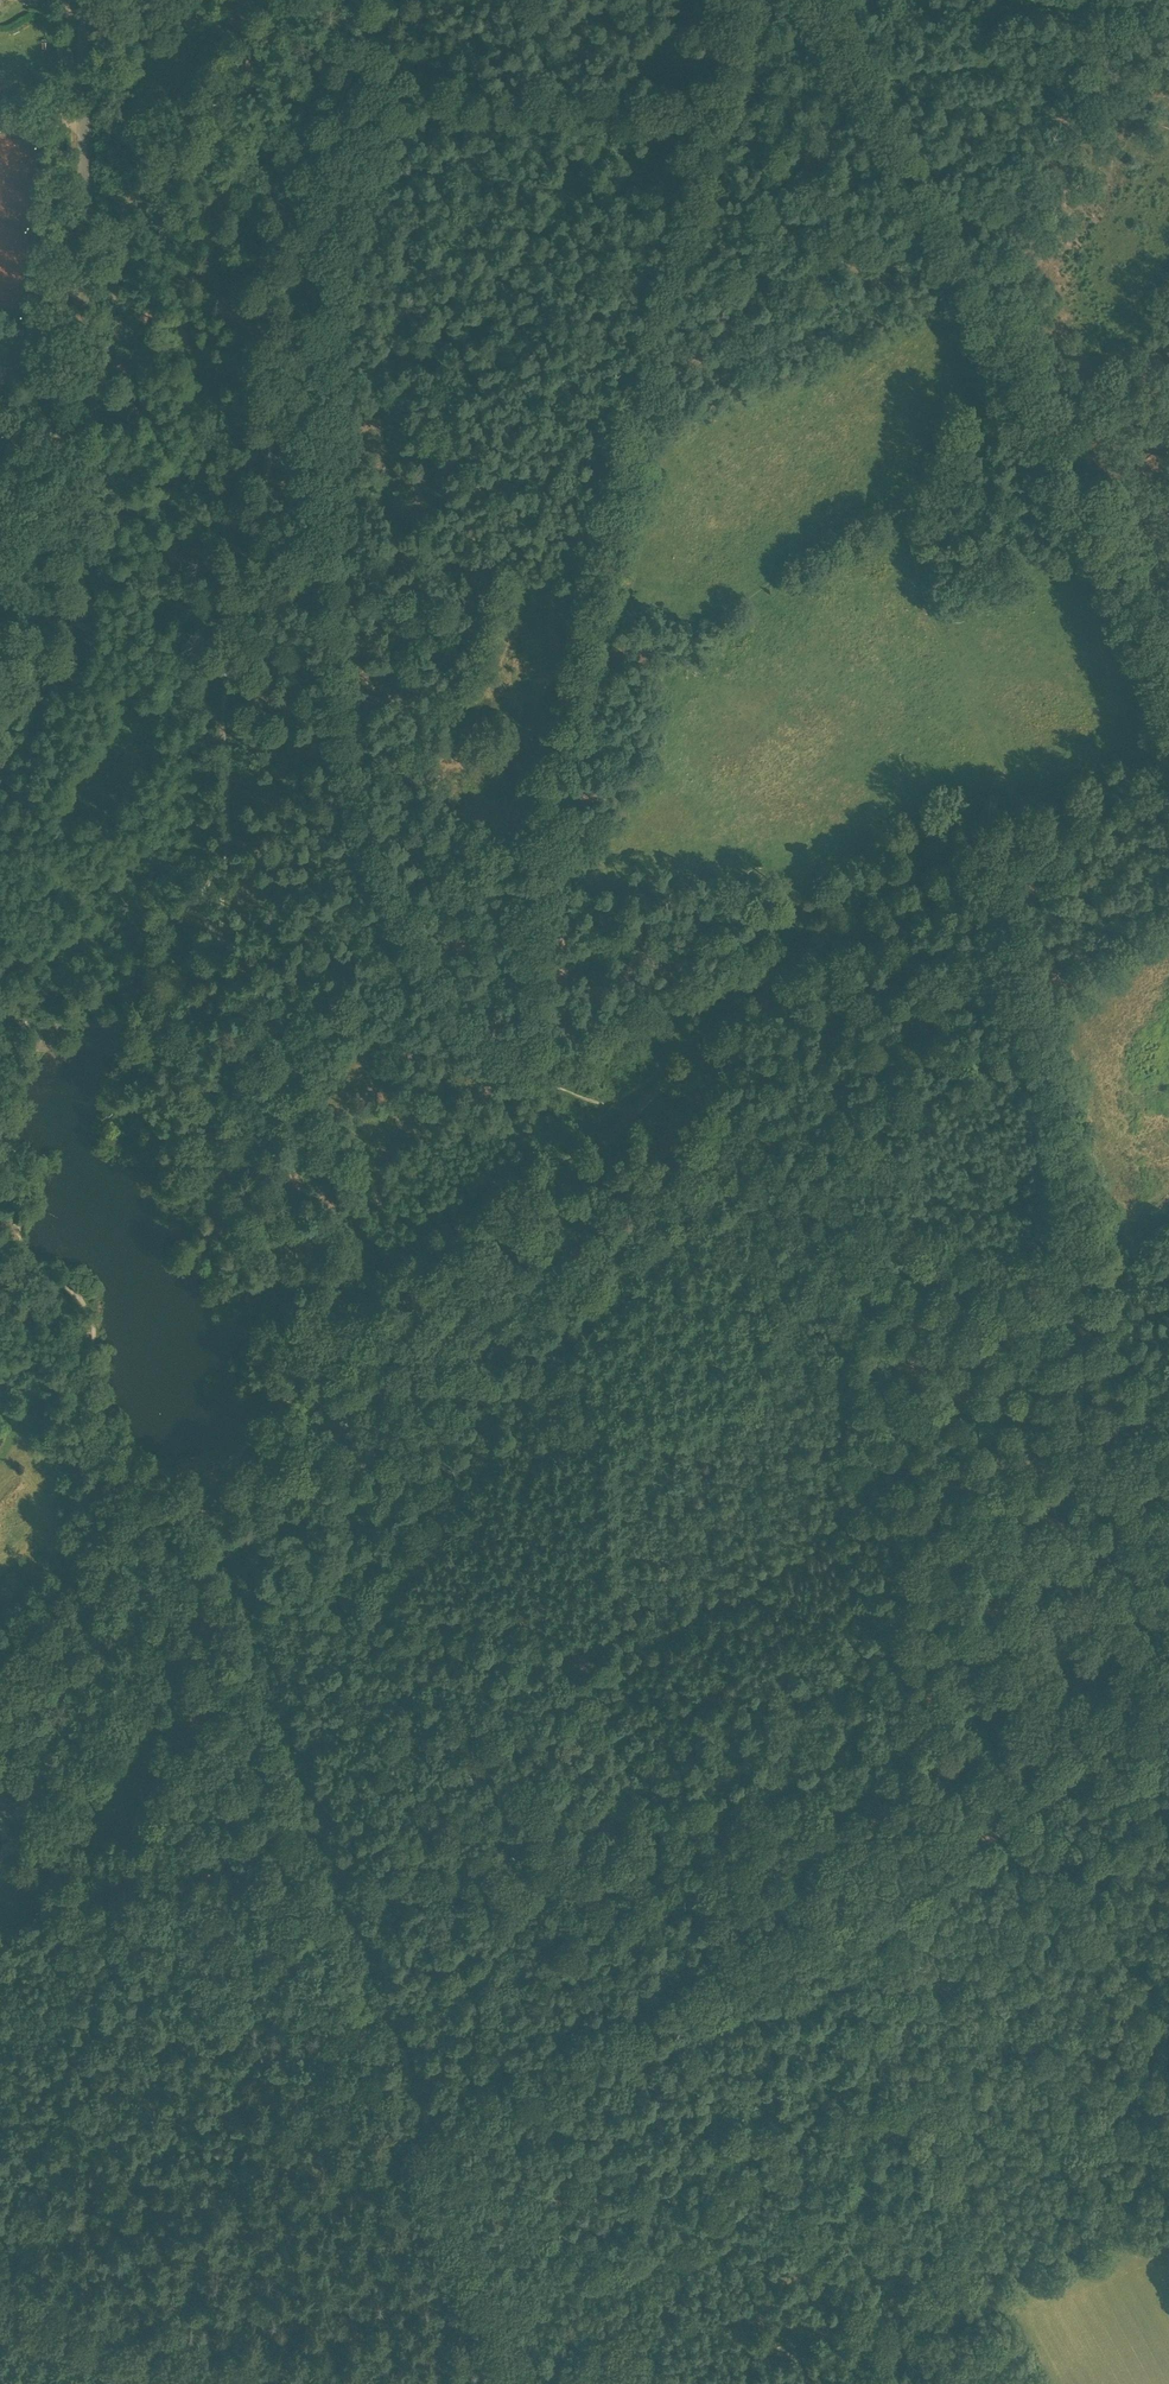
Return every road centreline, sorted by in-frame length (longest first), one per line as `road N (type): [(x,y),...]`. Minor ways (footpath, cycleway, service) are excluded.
road 1 (track): [(536,1078),(535,900),(714,106)]
road 2 (unclassified): [(0,581),(55,476),(83,392),(84,0)]
road 3 (track): [(1084,1264),(958,1259),(800,1189),(750,1161),(711,1125),(650,1108),(635,1112)]
road 4 (track): [(518,2383),(432,2140)]
road 5 (track): [(1113,1392),(1084,1264)]

